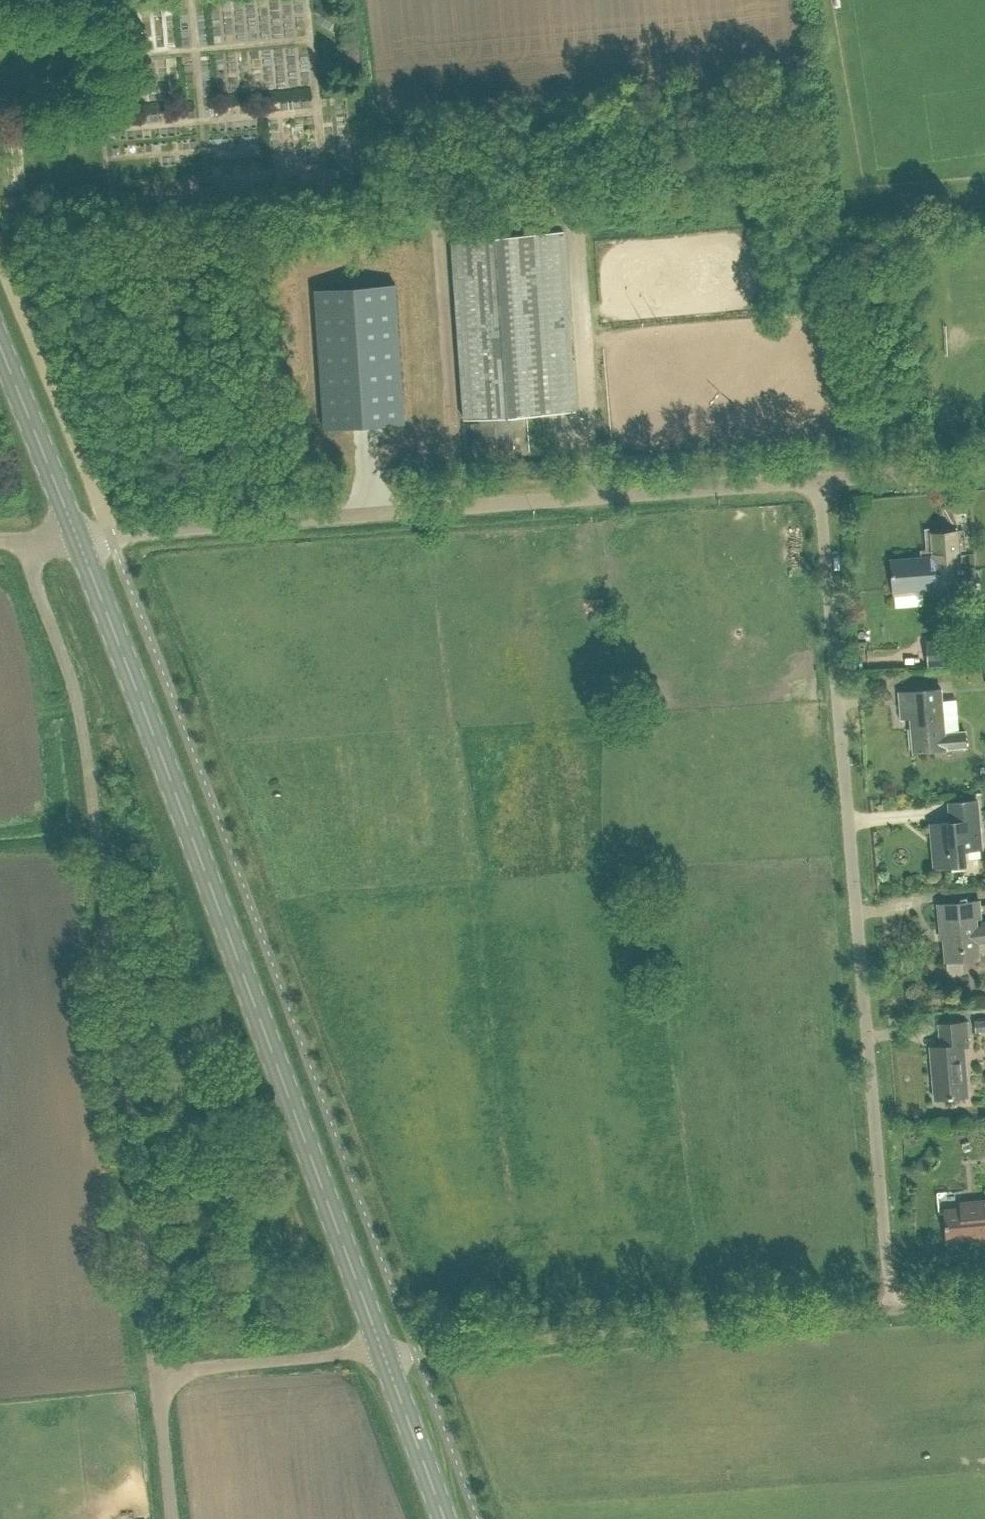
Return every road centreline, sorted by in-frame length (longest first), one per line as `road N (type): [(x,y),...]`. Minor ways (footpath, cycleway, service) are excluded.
road 1 (secondary): [(79,539),(385,1352)]
road 2 (unclassified): [(23,543),(83,718),(154,1369)]
road 3 (residential): [(891,1310),(818,480)]
road 4 (unclassified): [(79,539),(818,480)]
road 5 (residential): [(385,1352),(891,1310)]
road 6 (unclassified): [(154,1369),(385,1352)]
road 7 (secondary): [(79,539),(0,346)]
road 8 (secondary): [(385,1352),(442,1518)]
road 9 (unclassified): [(818,480),(984,466)]
road 10 (unclassified): [(172,1518),(154,1369)]

